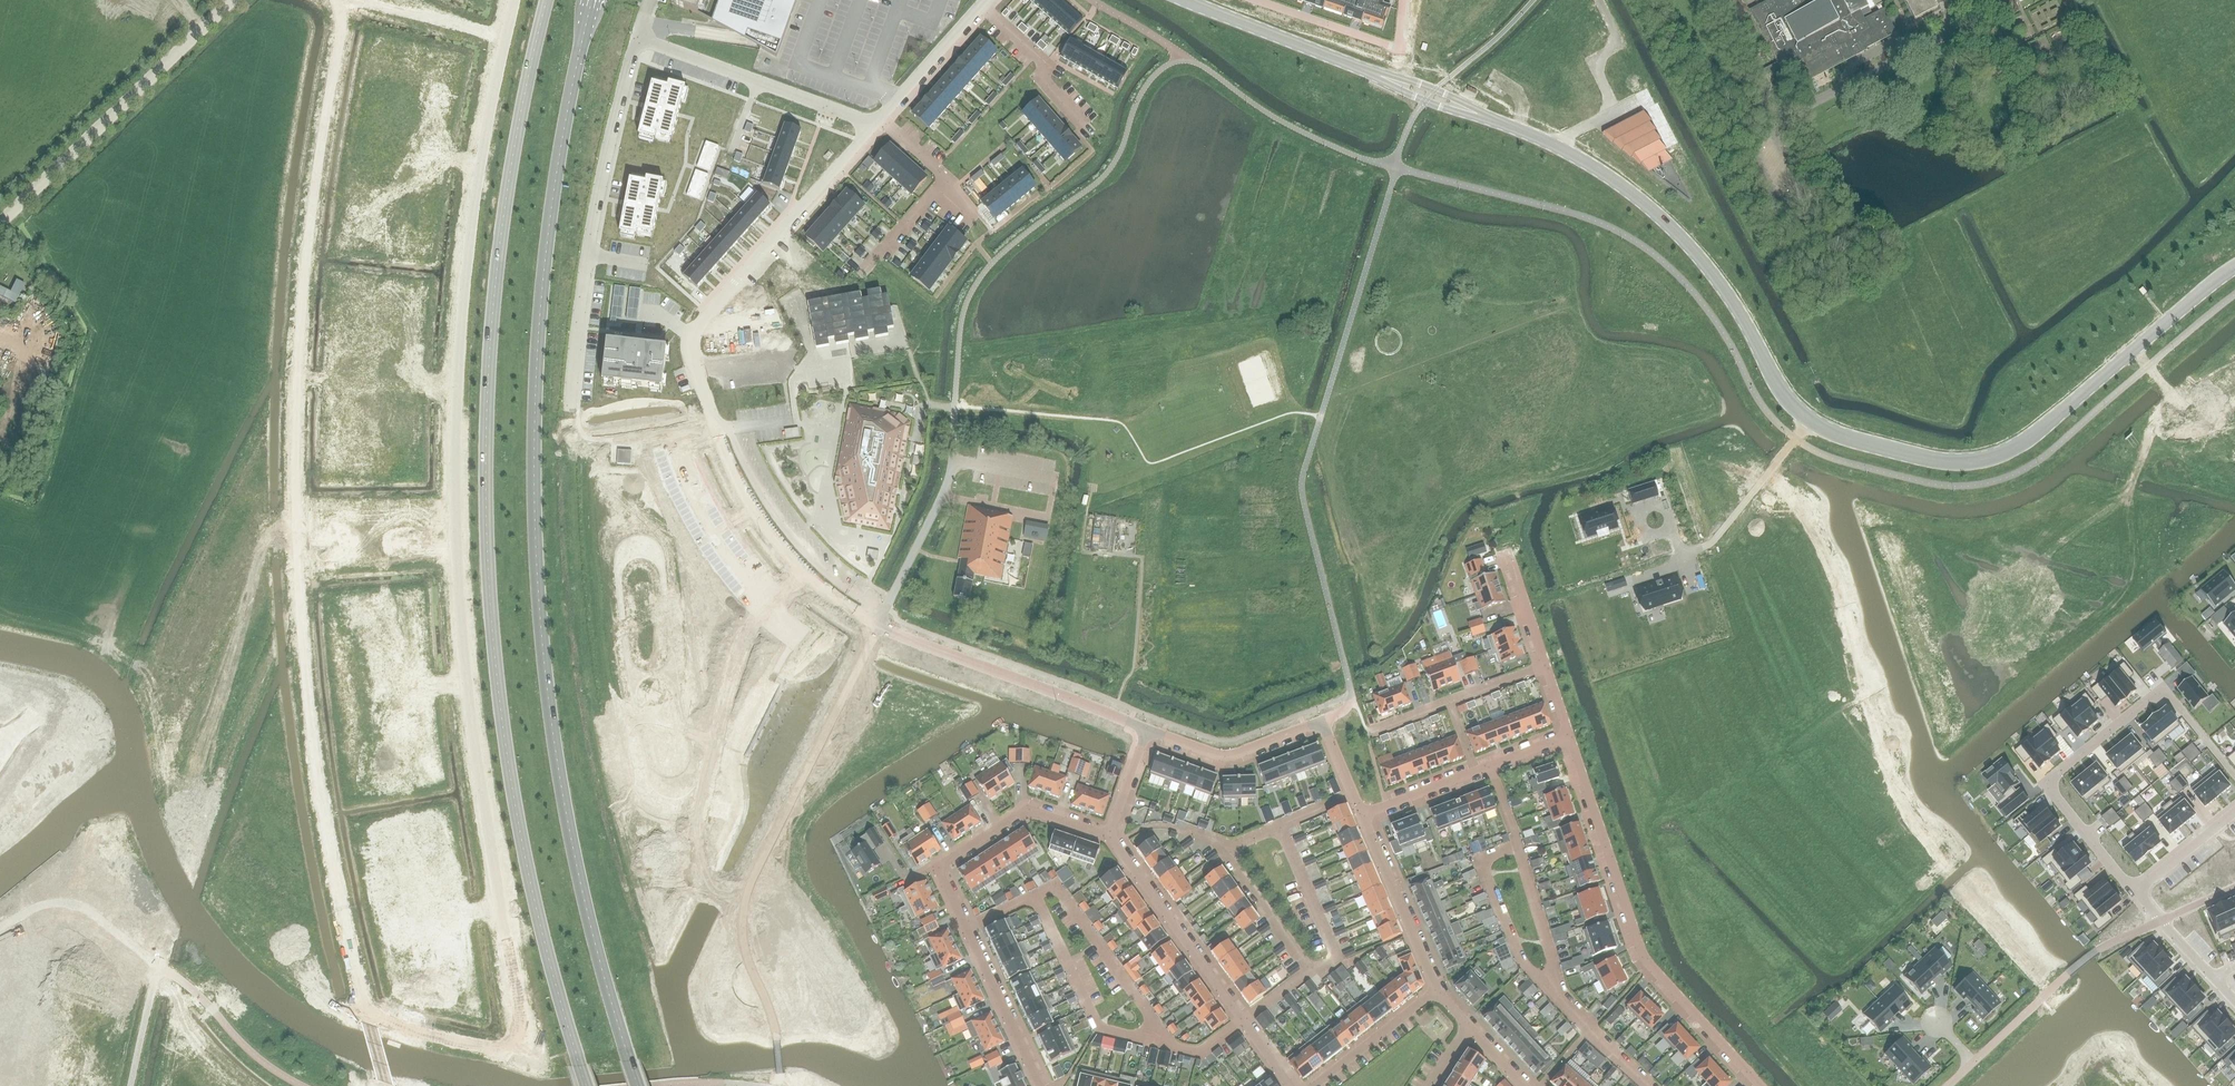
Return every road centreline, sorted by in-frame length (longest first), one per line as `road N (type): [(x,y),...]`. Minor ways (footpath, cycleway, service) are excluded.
road 1 (primary): [(638,1085),(603,975),(563,795),(535,541),(542,282),(592,0)]
road 2 (primary): [(547,0),(514,142),(495,278),(486,543),(513,797),(586,1085)]
road 3 (unclassified): [(514,0),(473,211),(456,412),(460,613),(504,931)]
road 4 (tertiary): [(1505,125),(1588,164),(1669,226),(1731,302),(1778,388),(1810,420)]
road 5 (residential): [(2234,776),(2163,687),(2045,784),(2138,891)]
road 6 (residential): [(1761,1085),(1642,954),(1569,736)]
road 7 (residential): [(569,407),(598,197),(637,37)]
road 8 (residential): [(1243,1021),(1308,970),(1221,850),(1352,794)]
road 9 (unclassified): [(0,222),(232,0)]
road 10 (residential): [(698,372),(693,344),(703,318),(875,124)]
road 11 (residential): [(878,626),(1147,729)]
road 12 (residential): [(1147,729),(1227,756),(1321,721),(1352,794)]
road 13 (residential): [(637,37),(875,124)]
road 14 (tertiary): [(1946,461),(1986,459),(2020,445),(2155,332)]
road 15 (residential): [(937,867),(1040,1085)]
road 16 (residential): [(1243,1021),(1108,836)]
road 17 (residential): [(1569,736),(1361,815)]
road 18 (residential): [(1108,836),(1027,809),(937,867)]
road 19 (residential): [(1361,815),(1436,991)]
road 20 (residential): [(1810,420),(1713,541),(1683,554)]
road 21 (residential): [(1546,666),(1372,732)]
road 22 (tertiary): [(1357,67),(1187,0)]
road 23 (residential): [(981,4),(1045,65),(1041,78),(1086,129)]
road 24 (tertiary): [(1505,125),(1424,85),(1357,67)]
road 25 (tertiary): [(1357,67),(1419,98),(1505,125)]
road 26 (residential): [(1314,1085),(1436,991)]
road 27 (unclassified): [(879,118),(981,4)]
road 28 (residential): [(2138,891),(2234,1001)]
road 29 (tertiary): [(1810,420),(1854,439),(1946,461)]
road 30 (residential): [(879,118),(935,168),(974,217)]
road 31 (residential): [(2234,812),(2138,891)]

